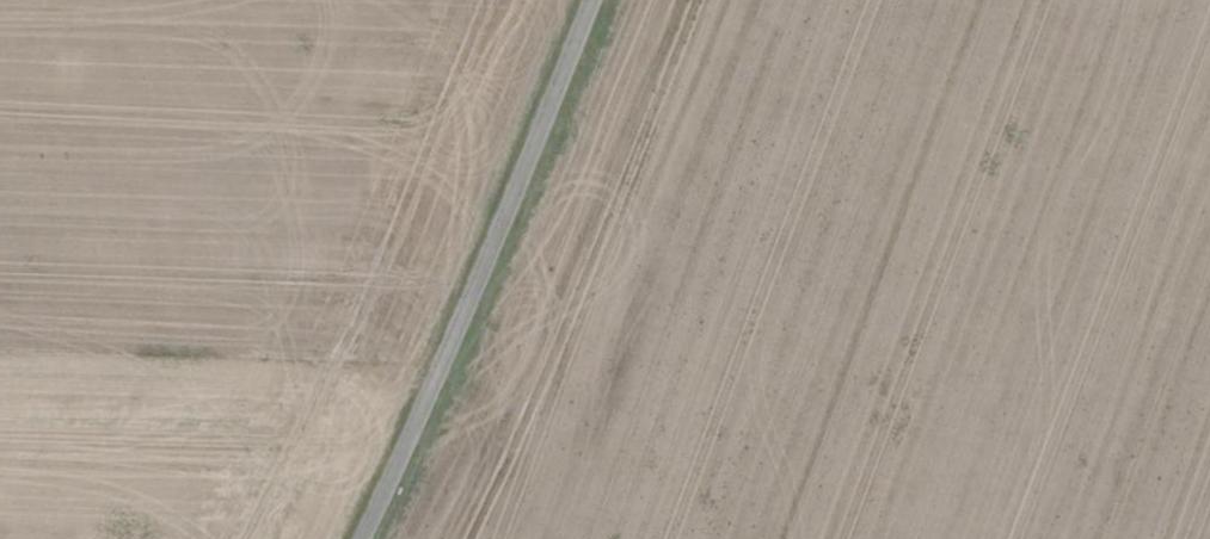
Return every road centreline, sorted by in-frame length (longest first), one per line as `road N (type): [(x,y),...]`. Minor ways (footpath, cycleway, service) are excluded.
road 1 (unclassified): [(362,538),(590,0)]

